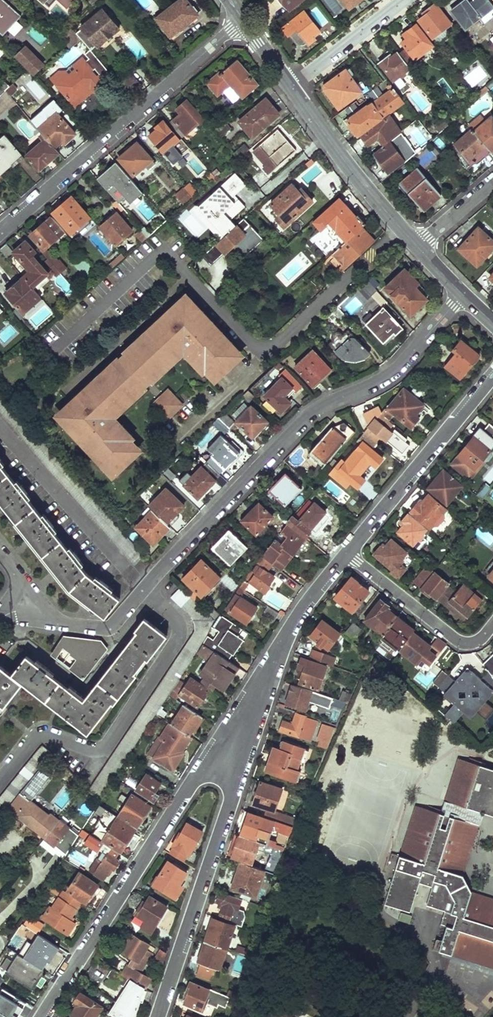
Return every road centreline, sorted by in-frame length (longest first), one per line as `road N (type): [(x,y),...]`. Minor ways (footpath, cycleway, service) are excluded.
road 1 (residential): [(29,604),(64,623),(116,624),(308,416),(386,378),(462,294)]
road 2 (residential): [(42,1016),(193,782),(247,720)]
road 3 (residential): [(0,232),(244,21)]
road 4 (residential): [(158,1016),(232,799),(247,720)]
road 5 (residential): [(347,555),(492,375)]
road 6 (secondary): [(290,87),(417,246)]
road 7 (residential): [(247,720),(298,615),(347,555)]
road 8 (residential): [(347,555),(450,637),(474,642),(492,626)]
road 9 (residential): [(290,87),(402,0)]

